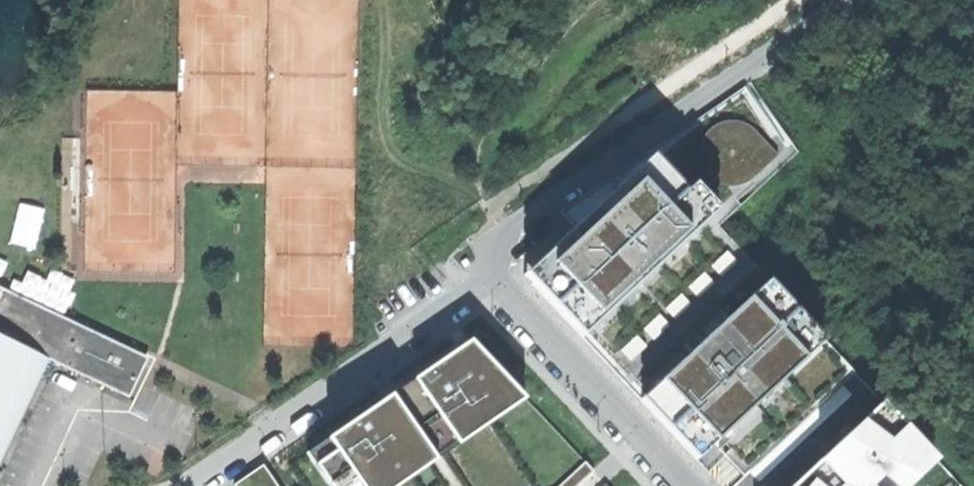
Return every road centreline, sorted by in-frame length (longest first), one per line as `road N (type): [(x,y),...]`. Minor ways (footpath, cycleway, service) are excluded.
road 1 (residential): [(489,273),(502,234),(845,0)]
road 2 (residential): [(188,485),(489,273)]
road 3 (residential): [(689,485),(489,273)]

